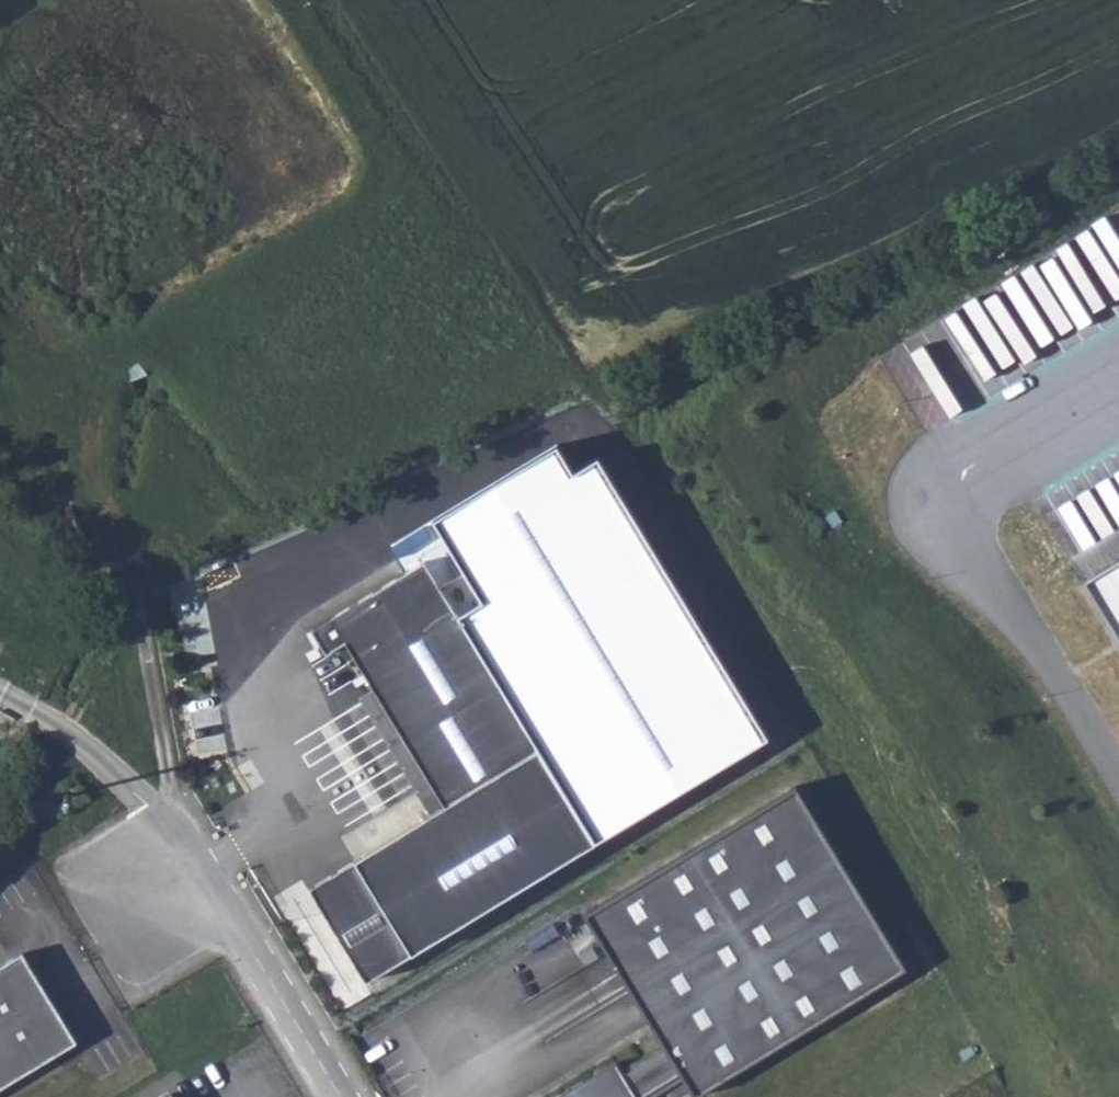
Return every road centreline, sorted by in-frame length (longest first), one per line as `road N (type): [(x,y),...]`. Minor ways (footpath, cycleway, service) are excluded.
road 1 (unclassified): [(143,888),(240,933),(341,1096)]

